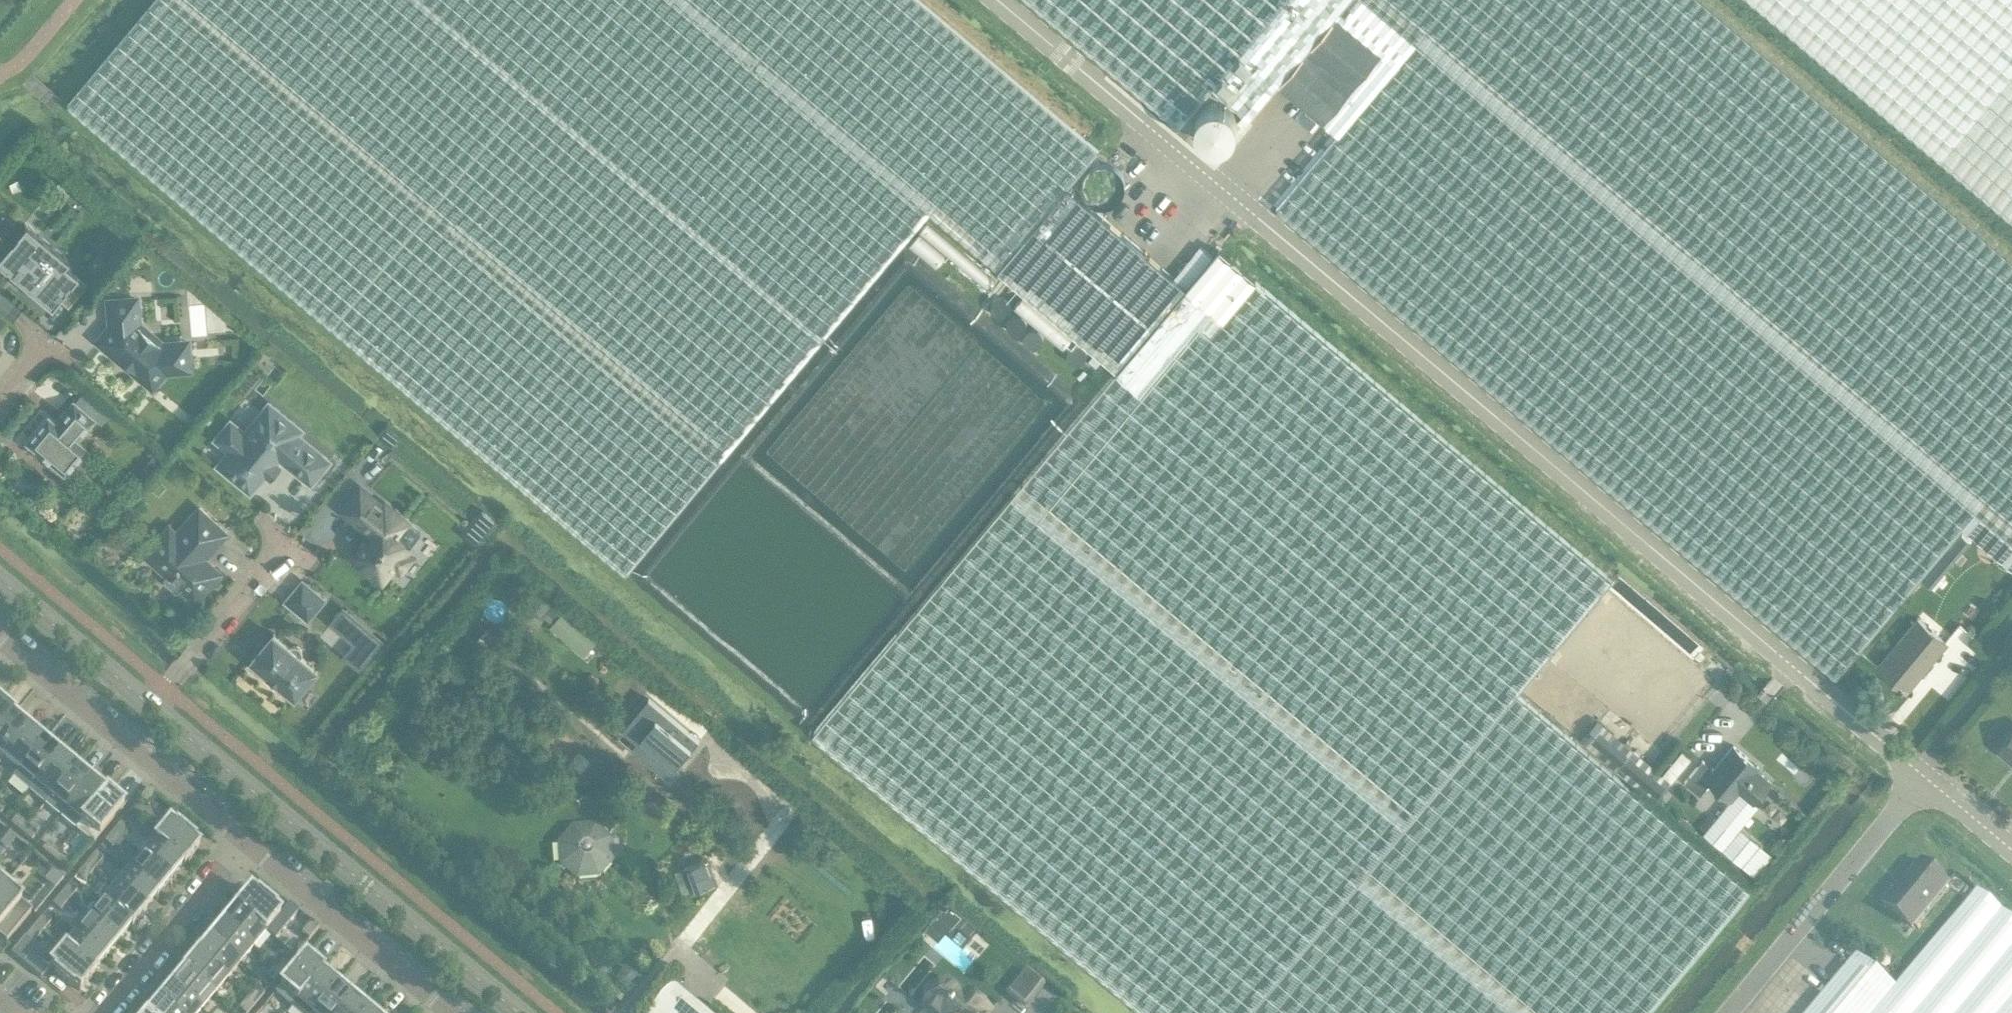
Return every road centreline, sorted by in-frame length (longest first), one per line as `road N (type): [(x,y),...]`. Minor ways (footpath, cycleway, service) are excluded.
road 1 (unclassified): [(1924,777),(997,0)]
road 2 (secondary): [(519,1012),(154,709)]
road 3 (residential): [(242,840),(0,639)]
road 4 (unclassified): [(1727,1012),(1924,777)]
road 5 (residential): [(451,1012),(242,840)]
road 6 (residential): [(100,1012),(242,840)]
road 7 (residential): [(288,541),(154,709)]
road 8 (secondary): [(154,709),(0,581)]

